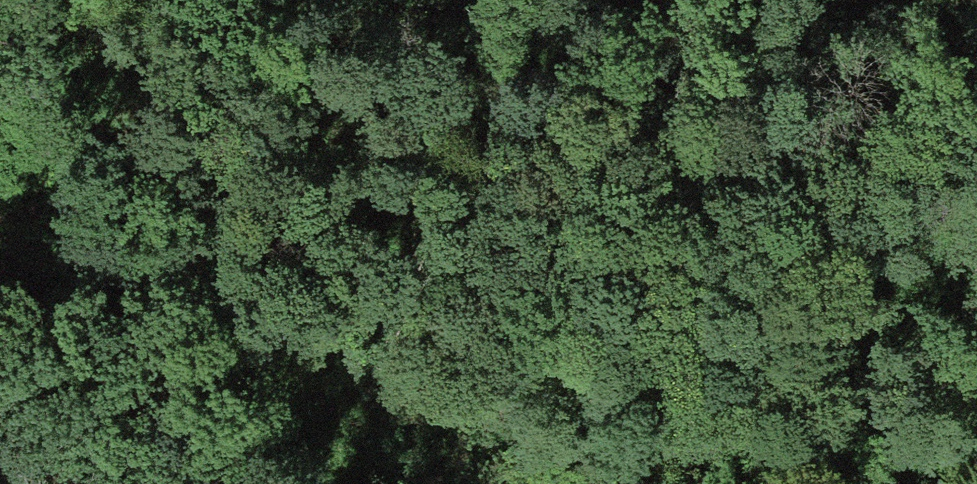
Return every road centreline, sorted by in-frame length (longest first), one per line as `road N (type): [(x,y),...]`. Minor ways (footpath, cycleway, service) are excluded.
road 1 (track): [(976,460),(439,404),(227,341),(88,287)]
road 2 (track): [(129,133),(914,98)]
road 3 (track): [(0,474),(88,287),(172,0)]

